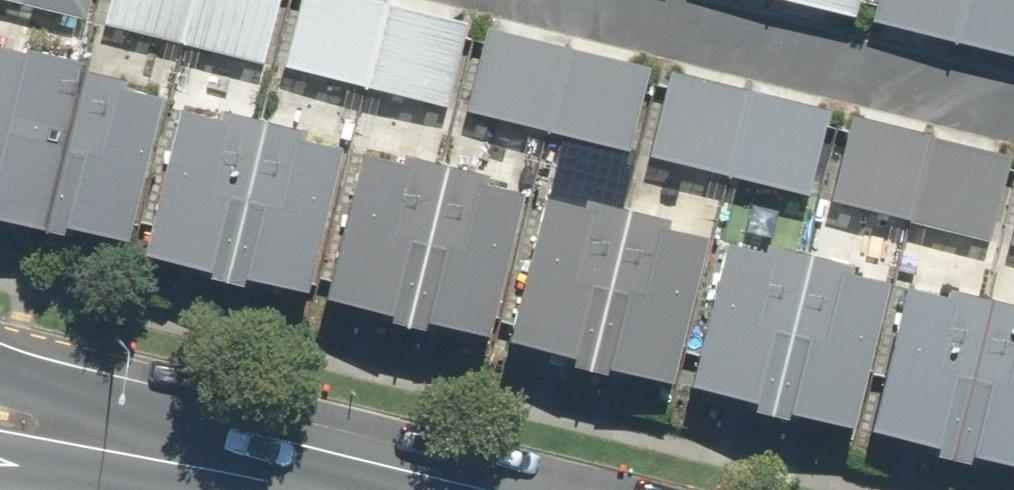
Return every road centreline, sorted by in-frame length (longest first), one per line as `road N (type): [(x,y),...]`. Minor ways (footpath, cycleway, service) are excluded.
road 1 (residential): [(1013,102),(611,0)]
road 2 (secondary): [(103,445),(292,489)]

